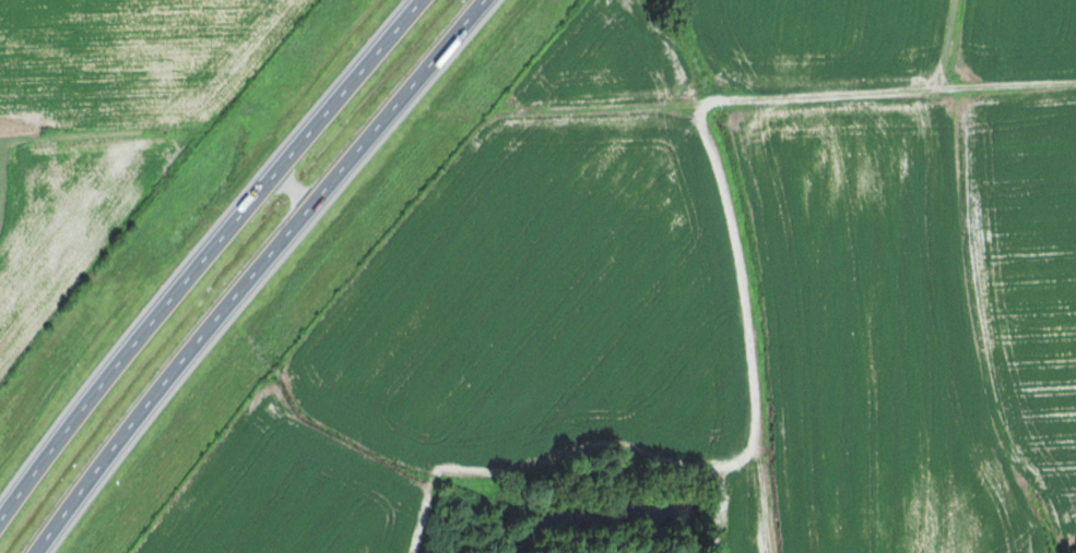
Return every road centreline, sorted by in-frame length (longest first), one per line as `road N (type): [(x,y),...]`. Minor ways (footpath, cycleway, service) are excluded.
road 1 (motorway): [(55,552),(507,0)]
road 2 (motorway): [(430,0),(81,426),(0,540)]
road 3 (track): [(1075,97),(438,117)]

